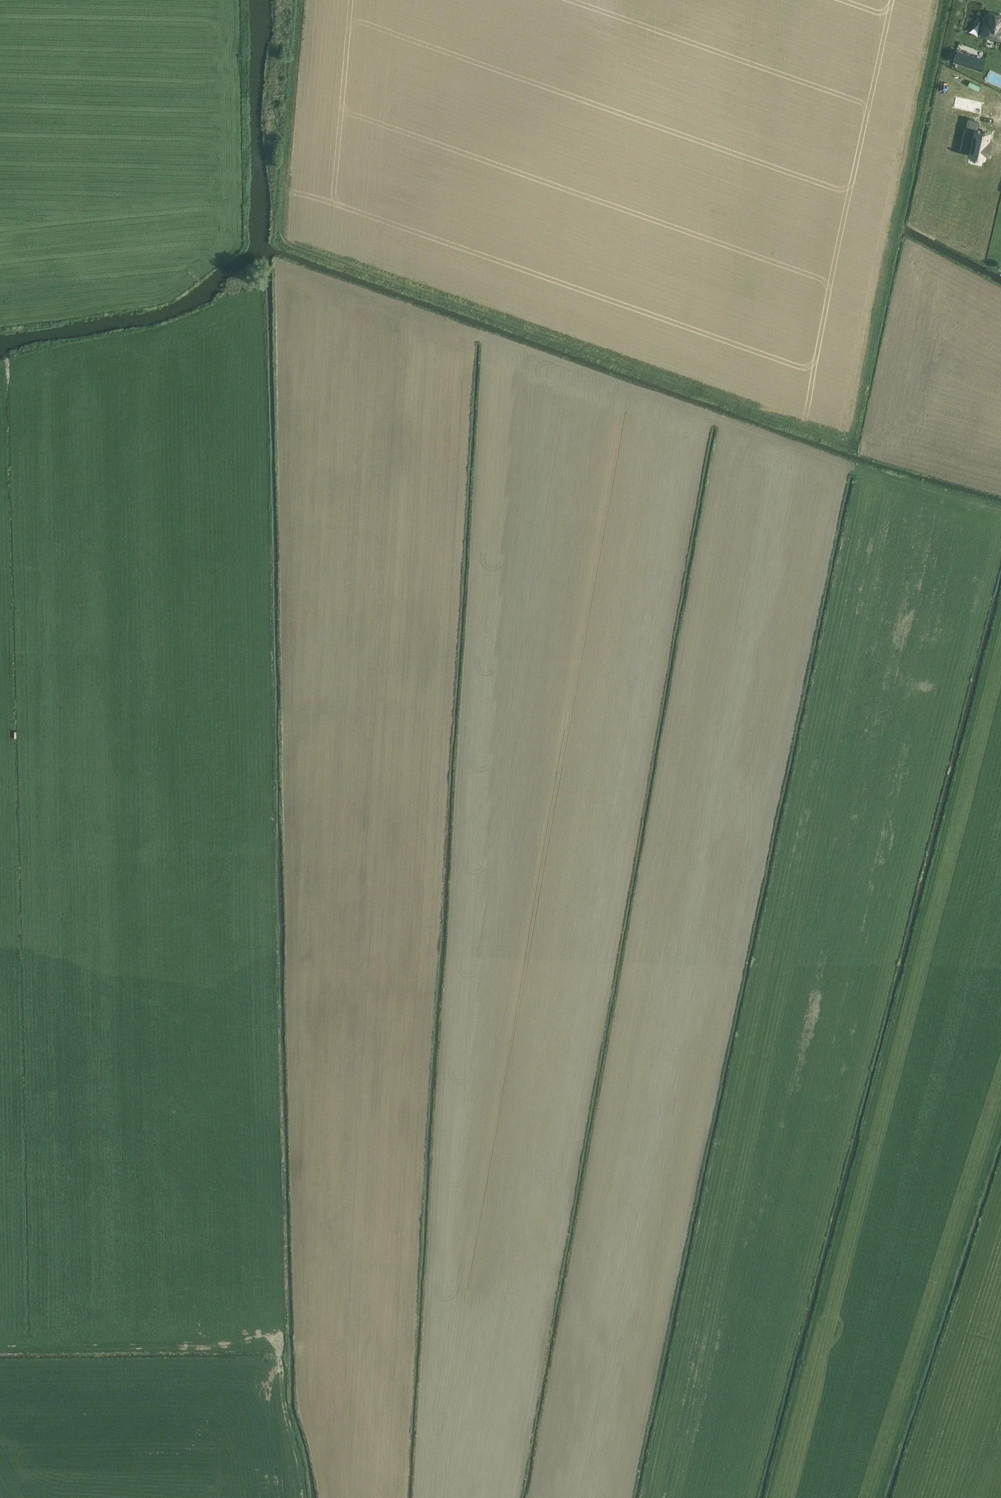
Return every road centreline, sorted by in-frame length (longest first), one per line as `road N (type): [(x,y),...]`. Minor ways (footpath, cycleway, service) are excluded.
road 1 (track): [(0,1351),(282,1349)]

